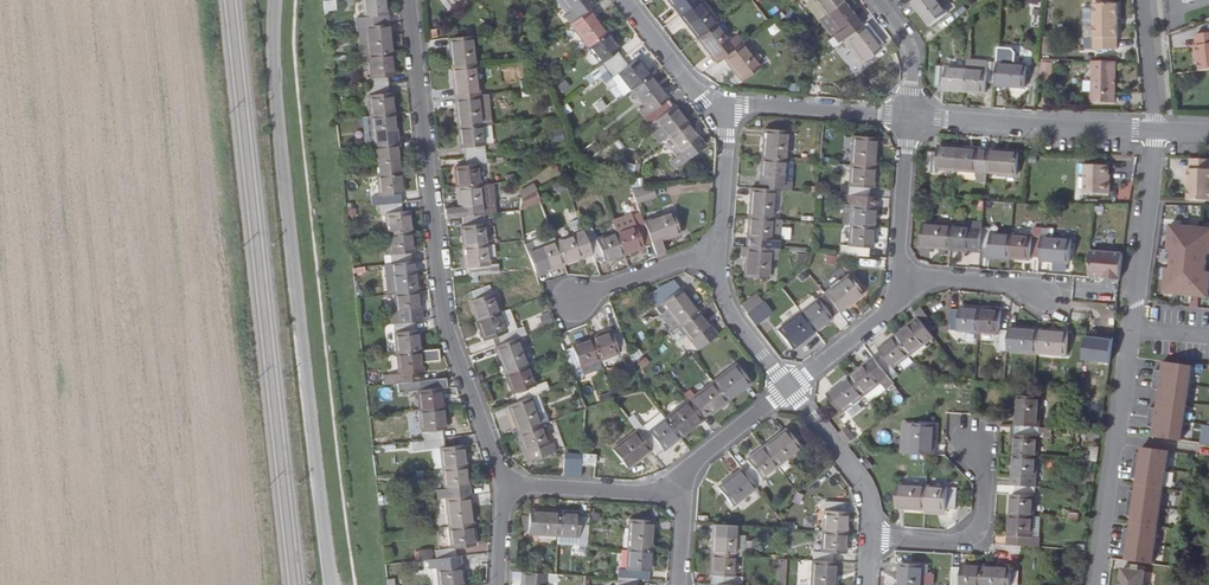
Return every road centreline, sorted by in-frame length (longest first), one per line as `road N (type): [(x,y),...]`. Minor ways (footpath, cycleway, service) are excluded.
road 1 (residential): [(276,0),(272,72),(334,584)]
road 2 (residential): [(505,484),(450,334),(409,0)]
road 3 (residential): [(1096,584),(1131,331)]
road 4 (residential): [(1155,131),(910,116)]
road 5 (residential): [(1131,331),(1155,131)]
road 6 (residential): [(981,444),(982,520),(961,543),(868,537)]
road 7 (residential): [(910,116),(729,106)]
road 8 (residential): [(868,537),(869,506),(854,473),(786,390)]
road 9 (residential): [(505,484),(645,493),(676,482)]
road 10 (residential): [(567,303),(721,250)]
road 11 (residential): [(786,390),(734,326),(719,287),(721,250)]
road 12 (residential): [(892,276),(910,116)]
road 13 (residential): [(786,390),(883,309),(892,276)]
road 14 (residential): [(729,106),(708,101),(687,82),(624,0)]
road 15 (residential): [(1043,289),(892,276)]
road 16 (residential): [(721,250),(729,106)]
road 17 (residential): [(676,482),(786,390)]
road 18 (residential): [(1155,131),(1143,0)]
road 19 (residential): [(876,0),(910,48),(910,116)]

